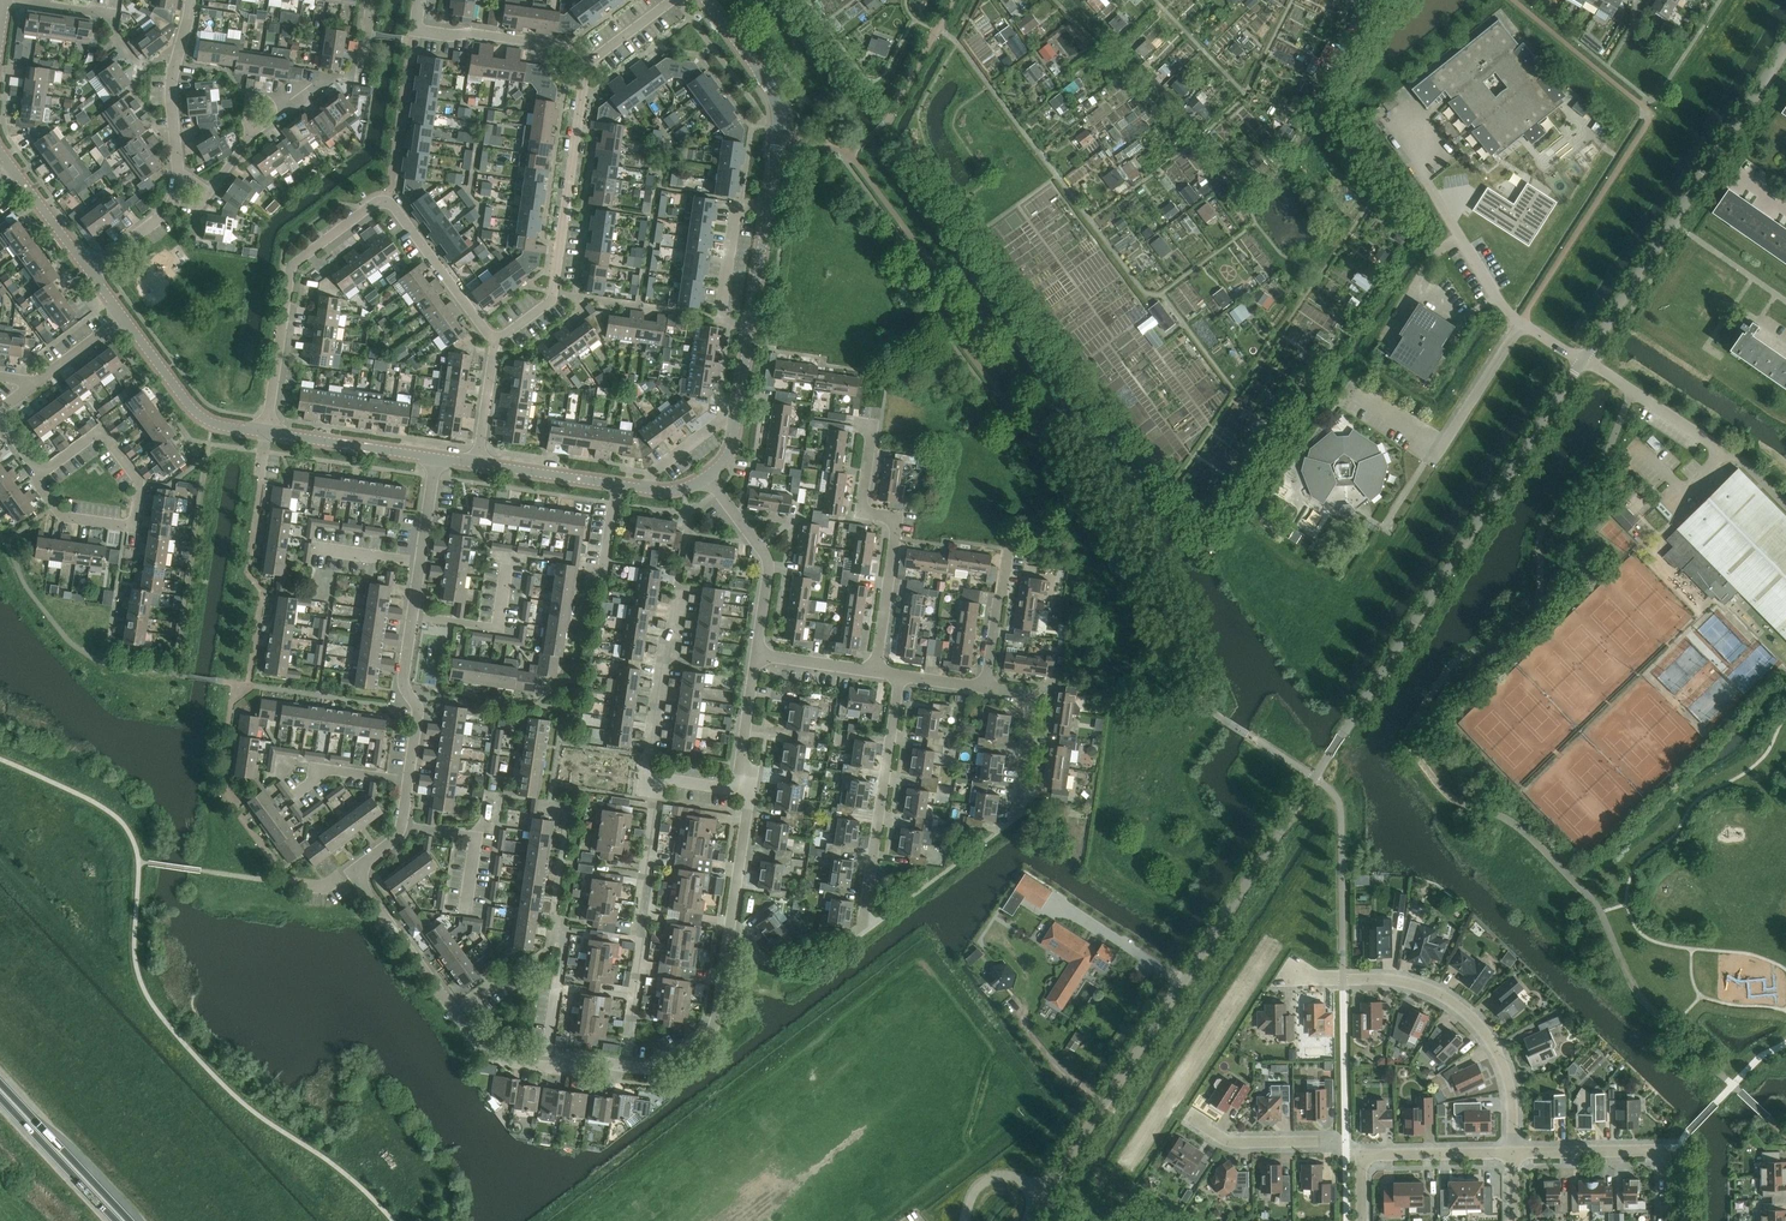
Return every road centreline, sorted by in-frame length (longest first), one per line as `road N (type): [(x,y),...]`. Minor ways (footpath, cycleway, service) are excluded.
road 1 (unclassified): [(1043,1197),(1582,361)]
road 2 (residential): [(266,433),(293,266),(373,204),(395,208),(495,341)]
road 3 (residential): [(1582,361),(1785,47)]
road 4 (residential): [(625,1065),(544,1068),(493,1056),(353,871)]
road 5 (residential): [(625,1065),(673,1068),(709,1040),(748,808),(744,789)]
road 6 (residential): [(1512,1155),(1504,1068),(1461,1009),(1391,981),(1313,980),(1298,970)]
road 7 (residential): [(495,341),(551,300),(587,64)]
road 8 (residential): [(646,774),(655,798),(625,1065)]
road 9 (residential): [(876,671),(894,538),(888,520),(861,504),(872,425)]
road 10 (residential): [(864,933),(900,674)]
road 11 (residential): [(1353,392),(1440,448),(1521,323)]
road 12 (tertiary): [(709,0),(776,99),(768,209)]
road 13 (residential): [(1666,1220),(1665,1149),(1512,1155)]
road 14 (residential): [(587,64),(564,46),(415,31),(420,0)]
road 15 (residential): [(757,653),(764,558),(707,476)]
road 16 (tertiary): [(266,433),(199,415),(124,317)]
road 17 (residential): [(646,774),(680,587)]
road 18 (residential): [(191,0),(171,96),(180,187)]
road 19 (trunk): [(130,1220),(0,1083)]
road 20 (residential): [(272,118),(320,85),(361,82),(373,0)]
road 21 (residential): [(1361,1158),(1346,1143),(1244,1144),(1193,1121)]
road 22 (residential): [(751,325),(721,320),(737,206),(768,209)]
road 23 (tertiary): [(438,458),(266,433)]
road 24 (residential): [(1521,323),(1425,181)]
road 25 (trunk): [(0,1097),(117,1220)]
road 26 (residential): [(408,781),(418,711),(406,687),(415,616)]
road 27 (tertiary): [(647,489),(480,465)]
road 28 (residential): [(1725,450),(1582,361)]
road 29 (residential): [(140,483),(133,526),(63,517),(37,483),(41,473)]
road 30 (residential): [(1016,816),(1030,694),(988,688)]
road 31 (residential): [(466,912),(477,834),(402,829)]
road 32 (residential): [(1512,1155),(1361,1158)]
road 33 (residential): [(415,616),(499,628),(509,564)]
road 34 (tertiary): [(89,268),(0,150)]
road 35 (residential): [(988,688),(1008,549)]
road 36 (residential): [(140,483),(99,431),(41,473)]
road 37 (residential): [(744,789),(757,653)]
road 38 (residential): [(408,781),(318,768),(295,795)]
road 39 (residential): [(480,465),(495,341)]
road 40 (residential): [(876,671),(757,653)]

